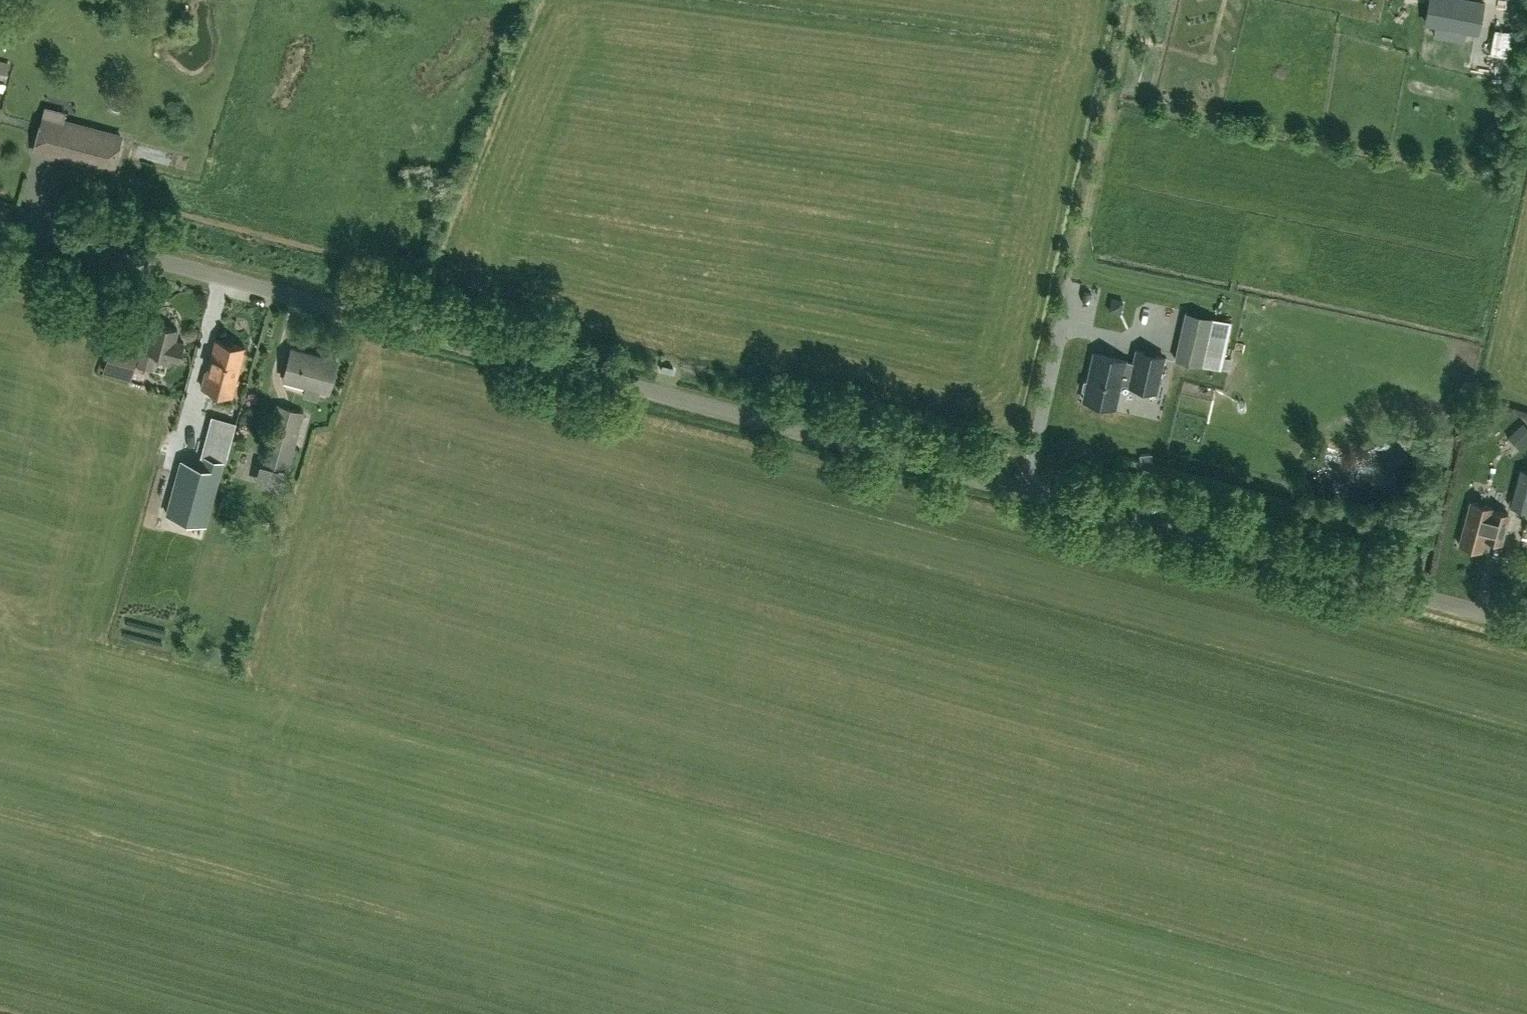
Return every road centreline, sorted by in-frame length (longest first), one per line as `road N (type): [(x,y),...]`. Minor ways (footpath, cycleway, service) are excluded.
road 1 (unclassified): [(1526,622),(0,219)]

